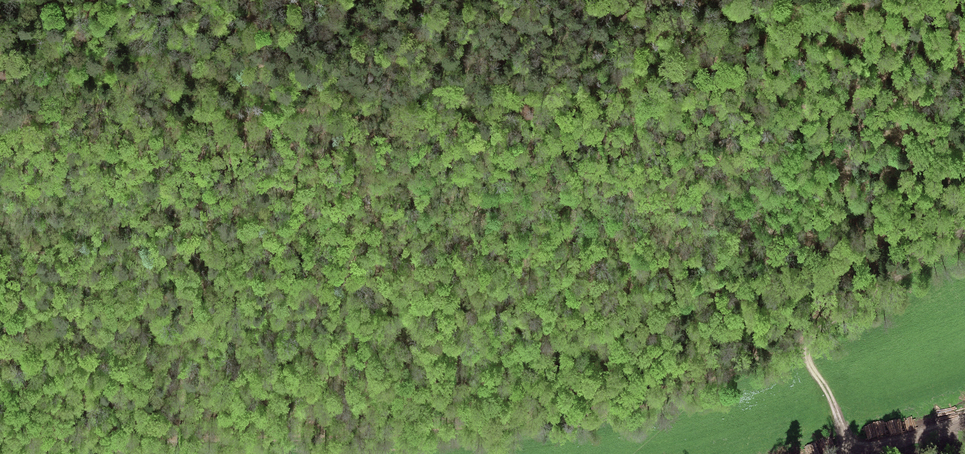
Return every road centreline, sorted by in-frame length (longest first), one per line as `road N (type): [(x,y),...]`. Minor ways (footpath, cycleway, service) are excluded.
road 1 (track): [(801,339),(692,391),(582,424),(0,447)]
road 2 (track): [(744,0),(515,76),(385,91),(294,90),(216,76),(125,45),(0,49)]
road 3 (track): [(809,366),(801,339),(964,230)]
road 4 (track): [(567,0),(478,51),(450,86)]

